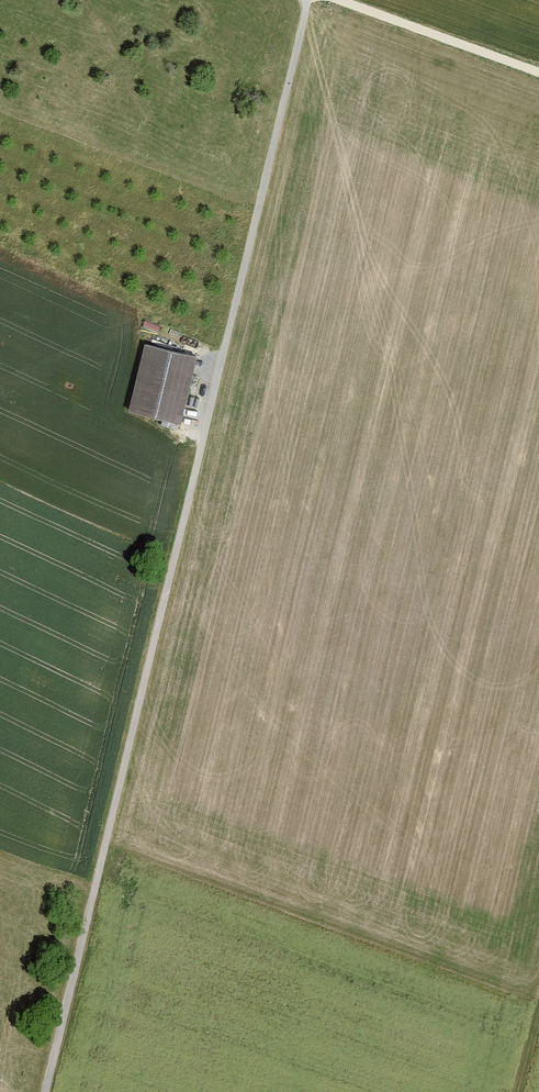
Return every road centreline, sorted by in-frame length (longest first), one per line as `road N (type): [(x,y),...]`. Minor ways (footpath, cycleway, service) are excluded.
road 1 (unclassified): [(309,0),(47,1091)]
road 2 (track): [(538,73),(335,0)]
road 3 (track): [(538,975),(510,1091)]

